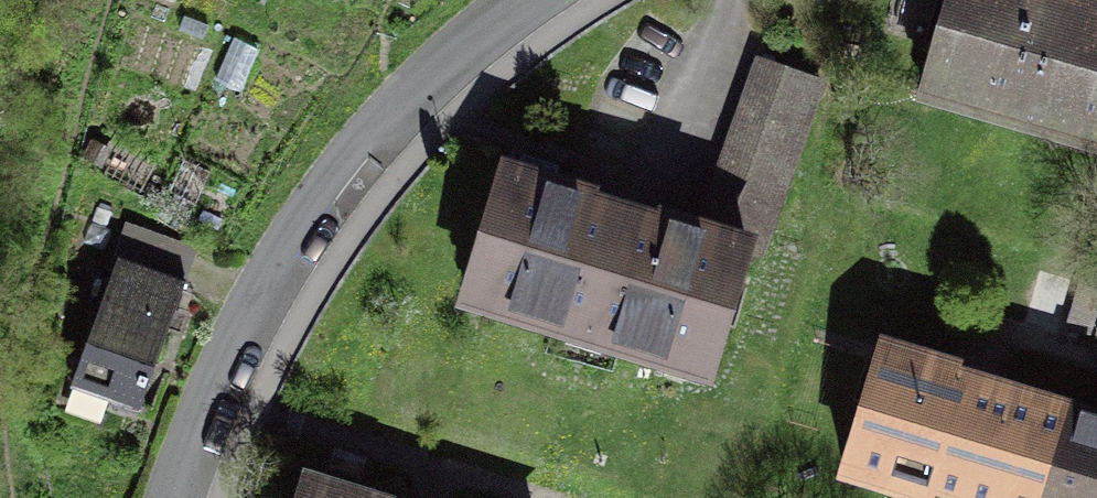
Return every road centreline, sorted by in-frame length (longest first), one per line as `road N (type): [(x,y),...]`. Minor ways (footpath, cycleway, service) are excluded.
road 1 (residential): [(531,0),(447,63),(338,181),(261,302),(178,497)]

